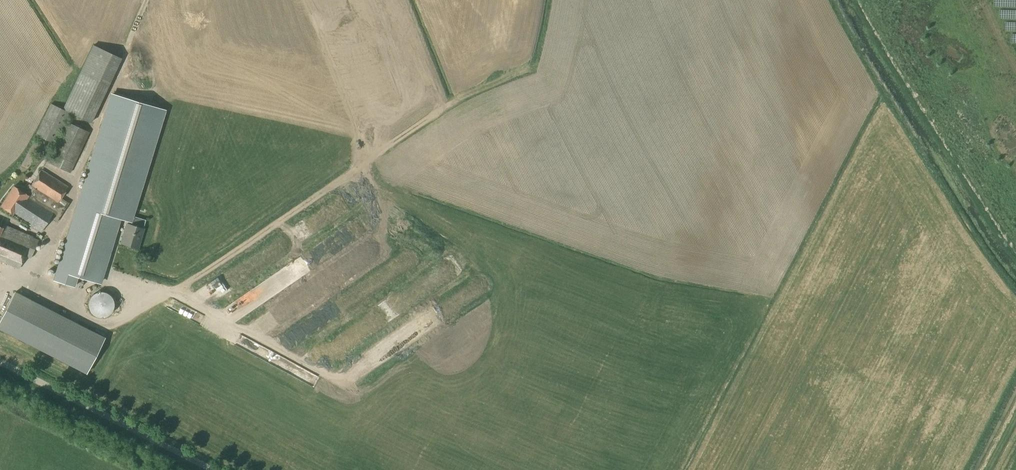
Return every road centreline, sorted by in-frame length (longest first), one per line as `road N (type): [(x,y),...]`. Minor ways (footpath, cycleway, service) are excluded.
road 1 (track): [(1015,286),(833,0)]
road 2 (unclassified): [(212,469),(0,361)]

